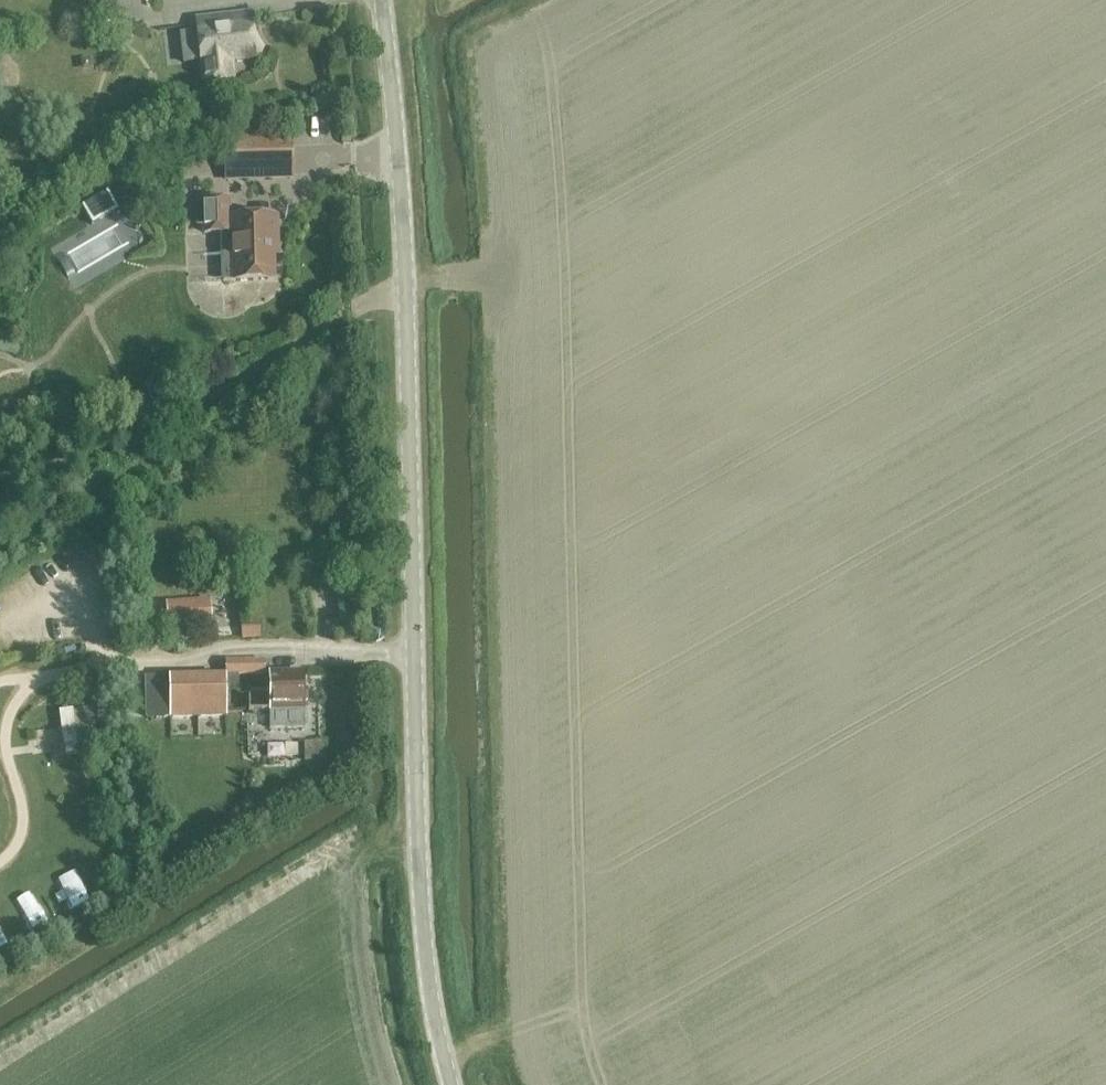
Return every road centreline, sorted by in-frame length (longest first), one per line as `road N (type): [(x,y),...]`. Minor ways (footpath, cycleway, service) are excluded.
road 1 (unclassified): [(454,1084),(419,942),(404,234),(378,0)]

